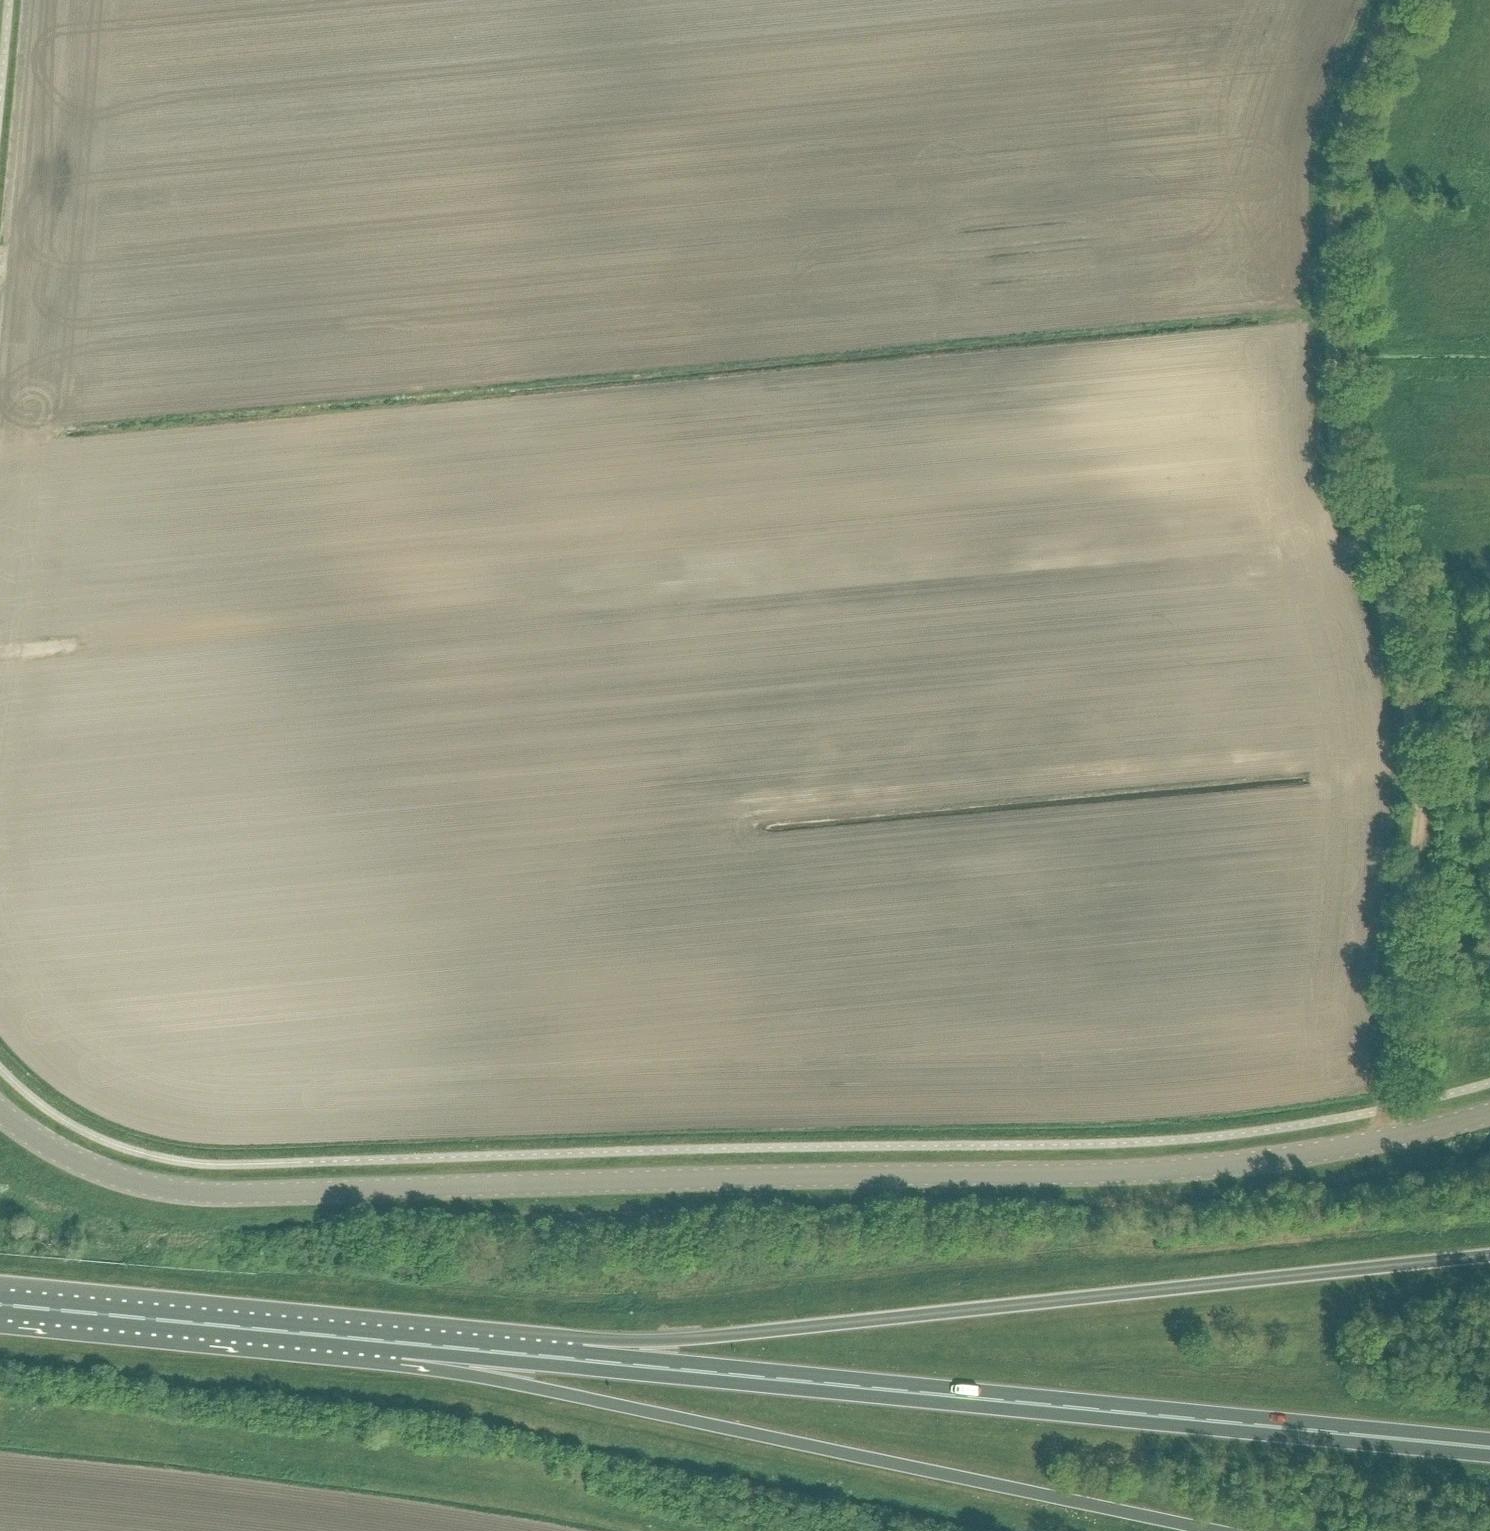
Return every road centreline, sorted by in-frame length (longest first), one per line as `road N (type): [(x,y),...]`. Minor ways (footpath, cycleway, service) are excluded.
road 1 (tertiary): [(1489,1115),(1288,1157),(1187,1166),(233,1197),(165,1194),(105,1177),(0,1113)]
road 2 (track): [(1390,1110),(1420,756),(1325,394),(1328,160),(1390,0)]
road 3 (trunk): [(1489,1256),(677,1341),(583,1361)]
road 4 (trunk): [(1489,1448),(583,1361)]
road 5 (trunk): [(401,1344),(532,1387),(1216,1530)]
road 6 (trunk): [(401,1344),(0,1305)]
road 7 (trunk): [(583,1361),(401,1344)]

